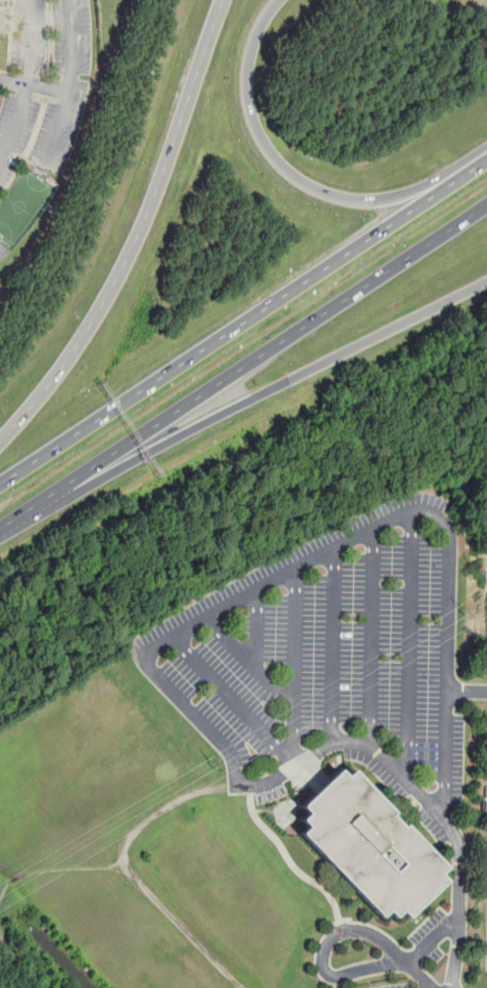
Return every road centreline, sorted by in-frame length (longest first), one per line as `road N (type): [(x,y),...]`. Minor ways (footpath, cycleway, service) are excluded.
road 1 (motorway): [(0,527),(486,203)]
road 2 (motorway): [(450,179),(0,483)]
road 3 (motorway): [(222,0),(108,293),(58,371),(0,438)]
road 4 (motorway): [(62,487),(486,282)]
road 5 (motorway): [(450,179),(393,196),(346,198),(282,168),(249,115),(245,79),(250,49),(277,0)]
road 6 (track): [(247,987),(126,867),(129,835),(156,813),(233,785)]

